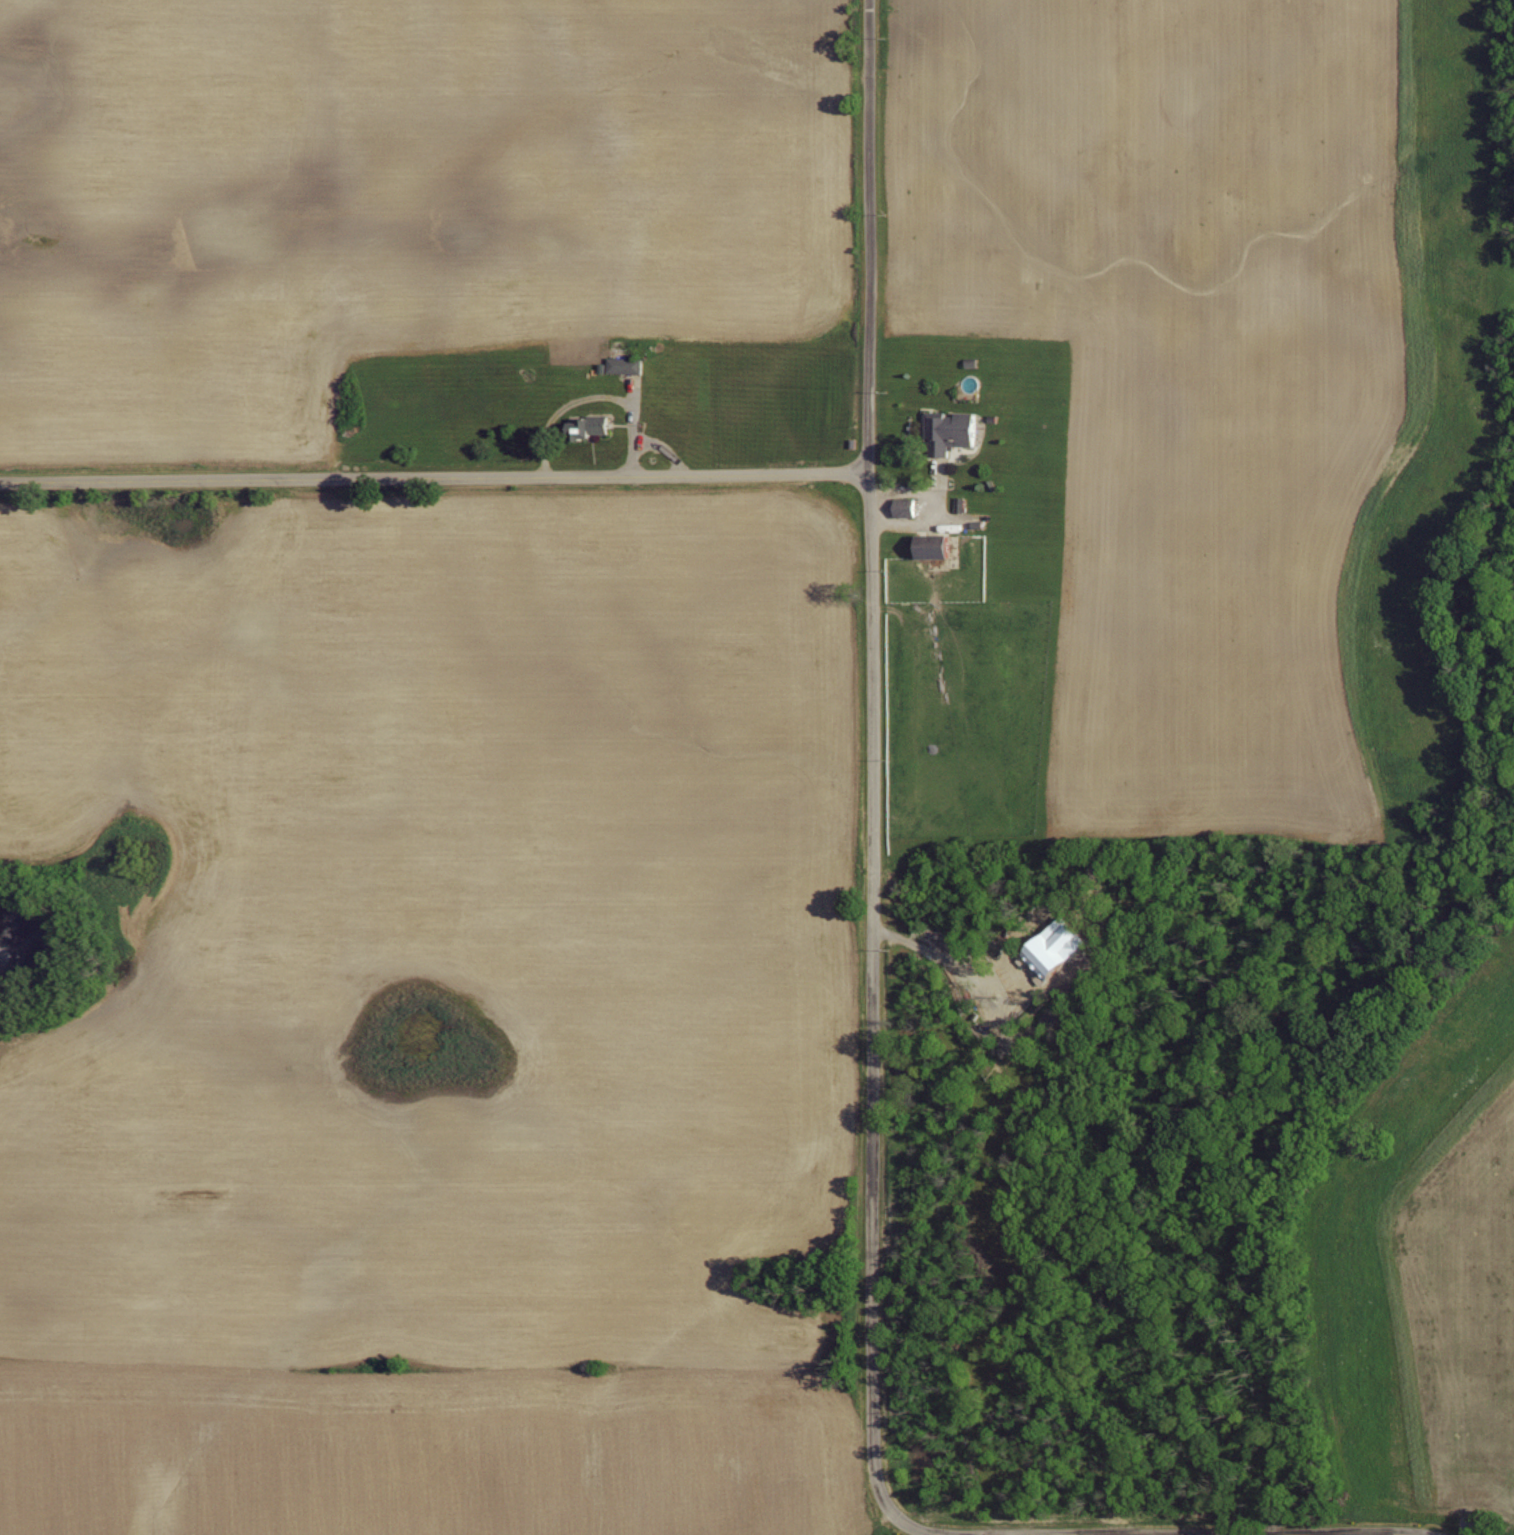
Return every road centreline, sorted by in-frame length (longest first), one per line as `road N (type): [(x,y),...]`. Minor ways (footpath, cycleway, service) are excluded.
road 1 (tertiary): [(875,1485),(867,0)]
road 2 (residential): [(0,489),(869,470)]
road 3 (tertiary): [(1400,1534),(1217,1534)]

